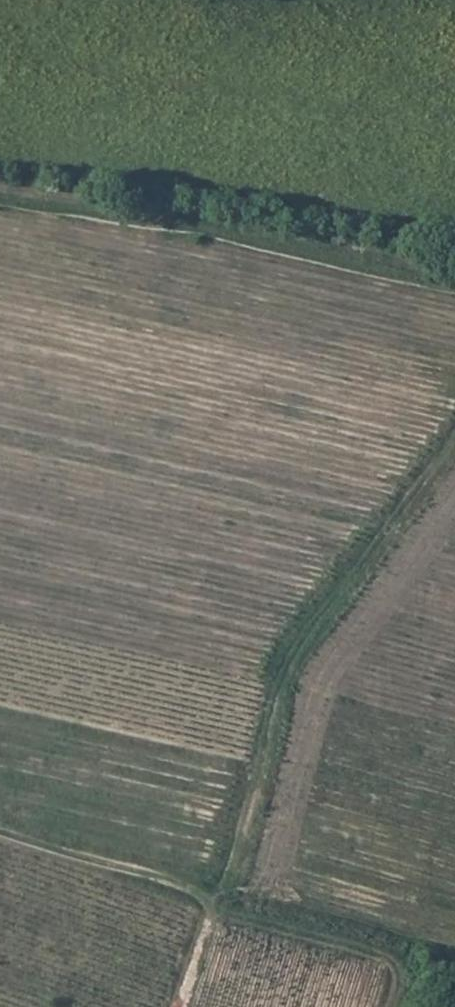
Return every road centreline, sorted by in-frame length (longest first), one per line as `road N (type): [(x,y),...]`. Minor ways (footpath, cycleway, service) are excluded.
road 1 (track): [(213,901),(291,667),(454,445)]
road 2 (track): [(454,288),(0,203)]
road 3 (track): [(0,835),(154,872),(213,901)]

